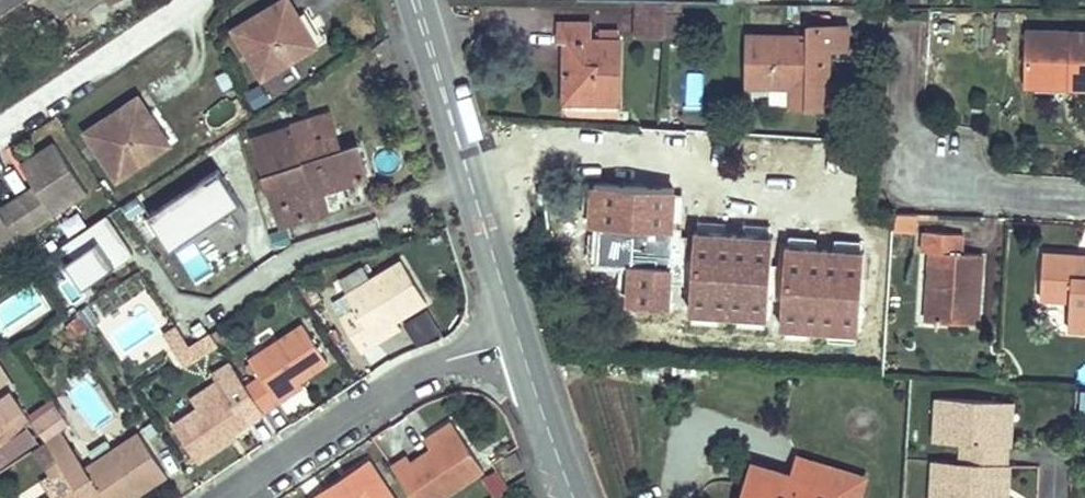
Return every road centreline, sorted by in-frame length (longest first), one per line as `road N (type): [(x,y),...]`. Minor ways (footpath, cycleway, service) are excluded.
road 1 (tertiary): [(412,0),(520,343)]
road 2 (residential): [(520,343),(392,384),(225,497)]
road 3 (residential): [(1084,202),(957,188),(918,161),(903,107),(907,4)]
road 4 (tertiary): [(520,343),(573,497)]

